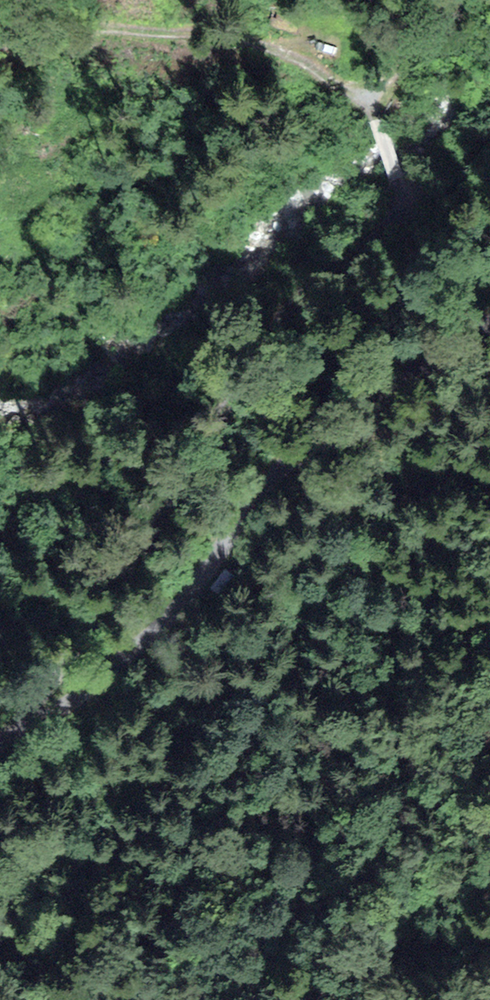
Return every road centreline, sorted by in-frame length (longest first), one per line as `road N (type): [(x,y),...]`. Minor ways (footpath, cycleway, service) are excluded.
road 1 (track): [(18,740),(97,628),(206,436),(269,346),(392,226),(403,200),(377,122),(340,86),(249,40),(113,30),(0,46)]
road 2 (unclassified): [(0,753),(147,642),(256,504),(322,443),(489,322)]

